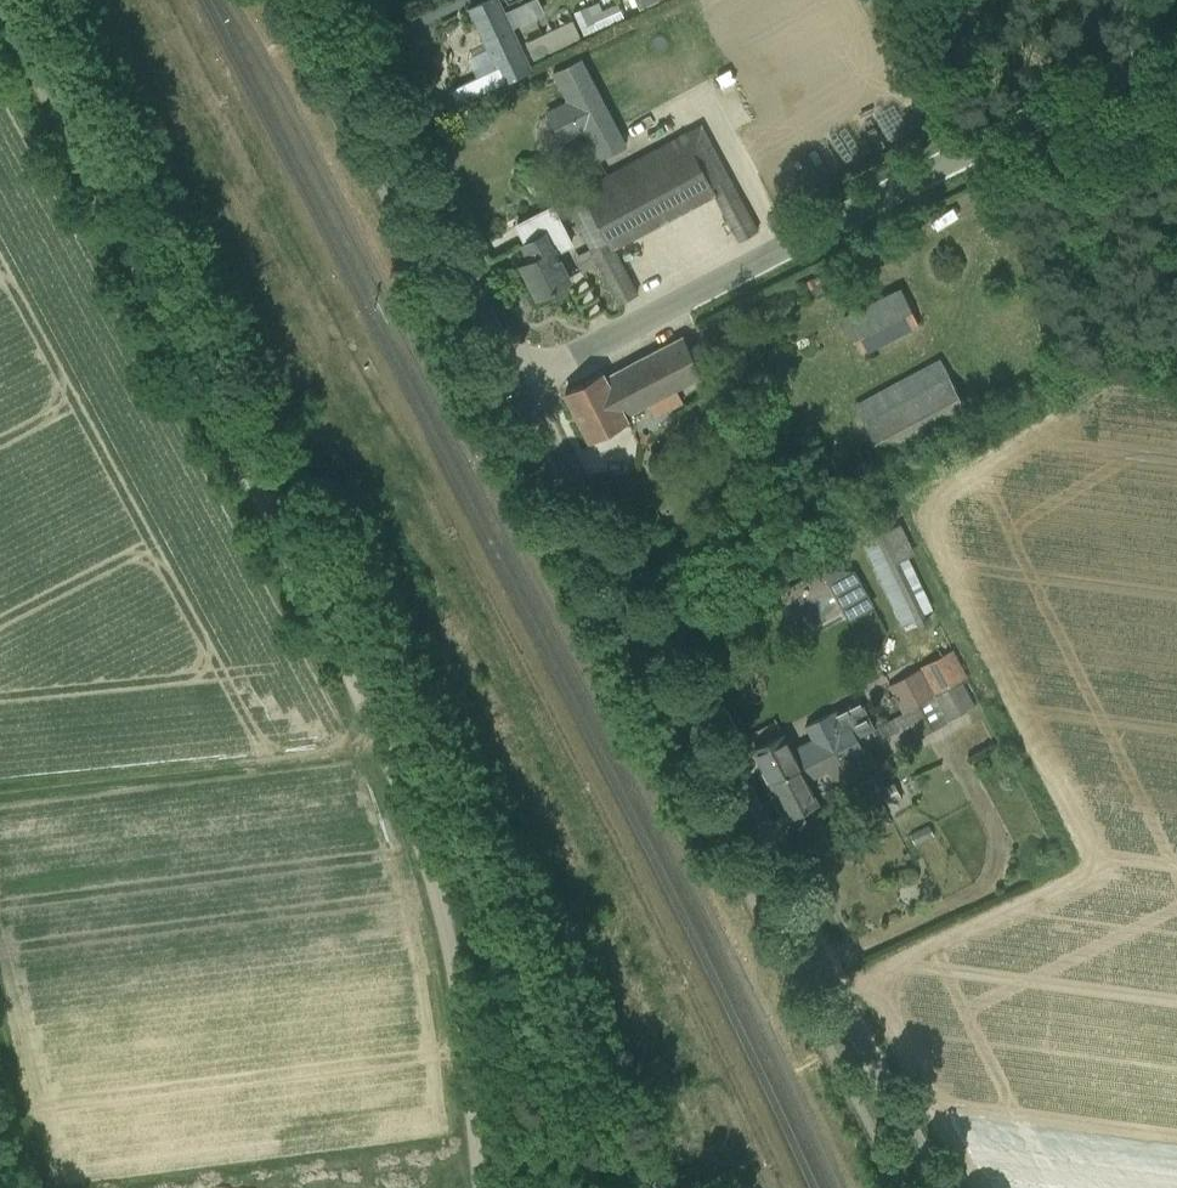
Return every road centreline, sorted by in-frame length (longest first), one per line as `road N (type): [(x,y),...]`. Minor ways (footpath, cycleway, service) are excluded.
road 1 (track): [(0,5),(386,747),(444,896),(482,1187)]
road 2 (unclassified): [(933,1187),(522,384)]
road 3 (unclassified): [(522,384),(1176,44)]
road 4 (unclassified): [(522,384),(319,0)]
road 5 (track): [(0,805),(386,747)]
road 6 (track): [(444,896),(548,995),(623,1018)]

